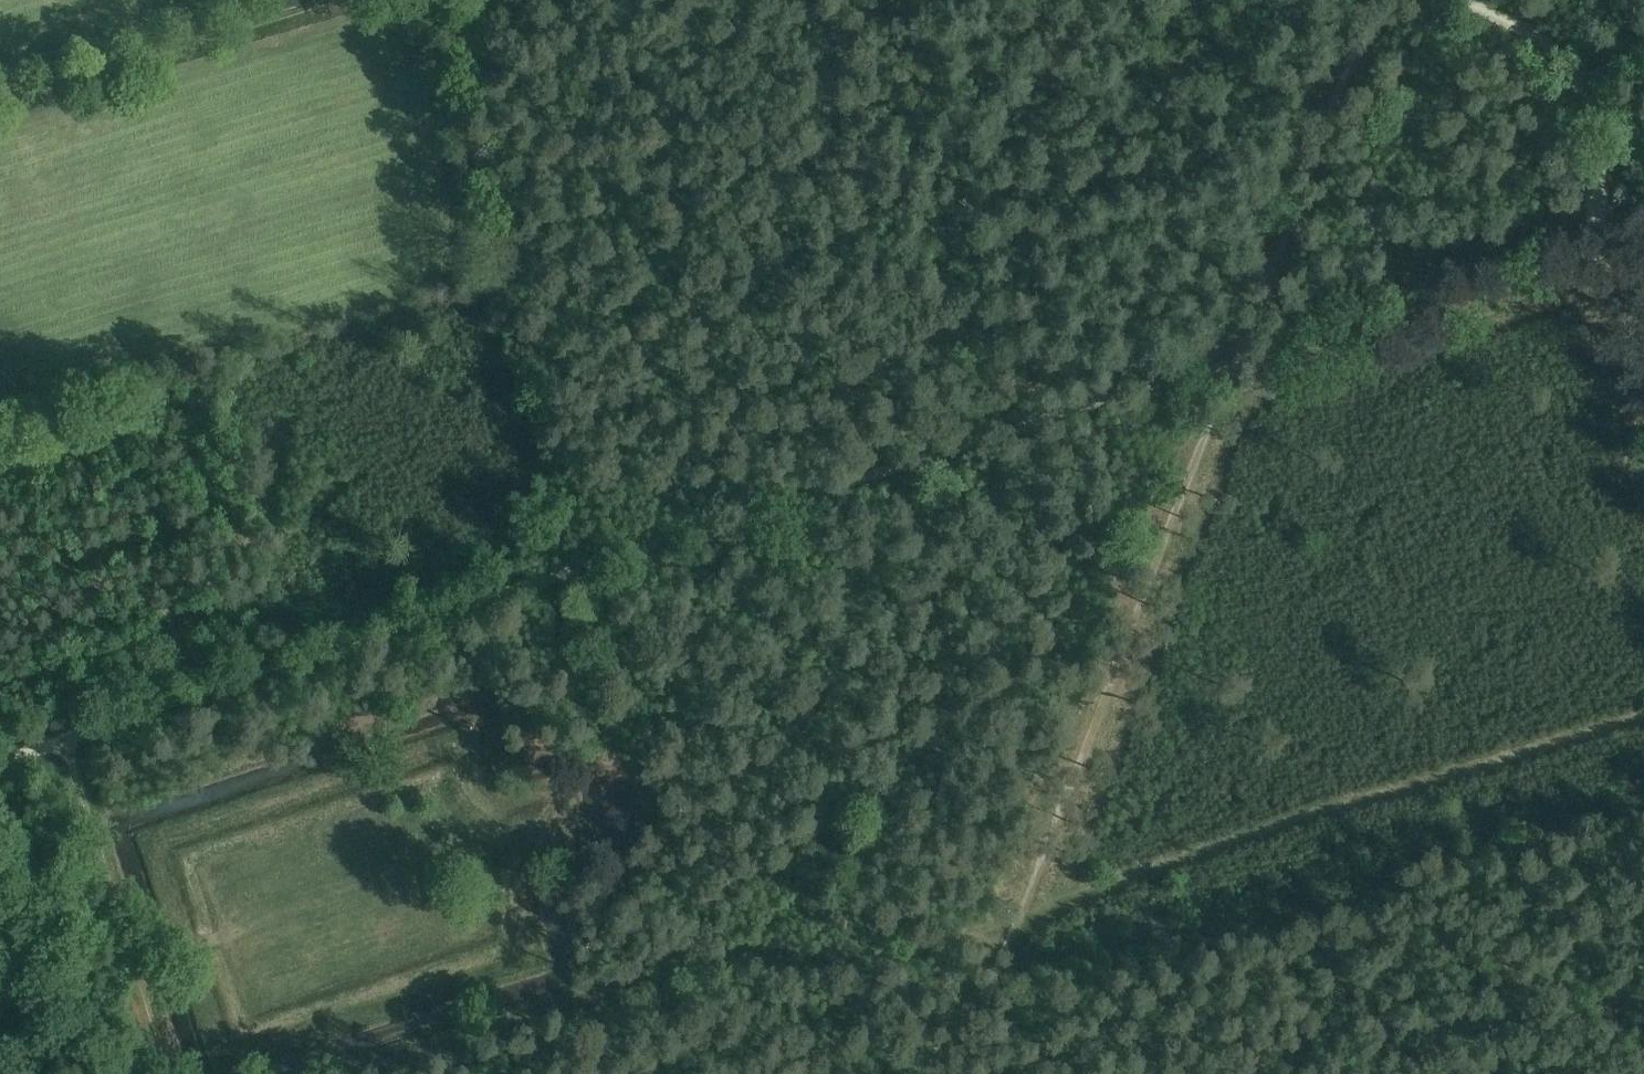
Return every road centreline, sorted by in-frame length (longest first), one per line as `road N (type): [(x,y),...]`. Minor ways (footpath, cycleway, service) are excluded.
road 1 (track): [(1225,365),(68,737)]
road 2 (track): [(1606,230),(1225,365)]

